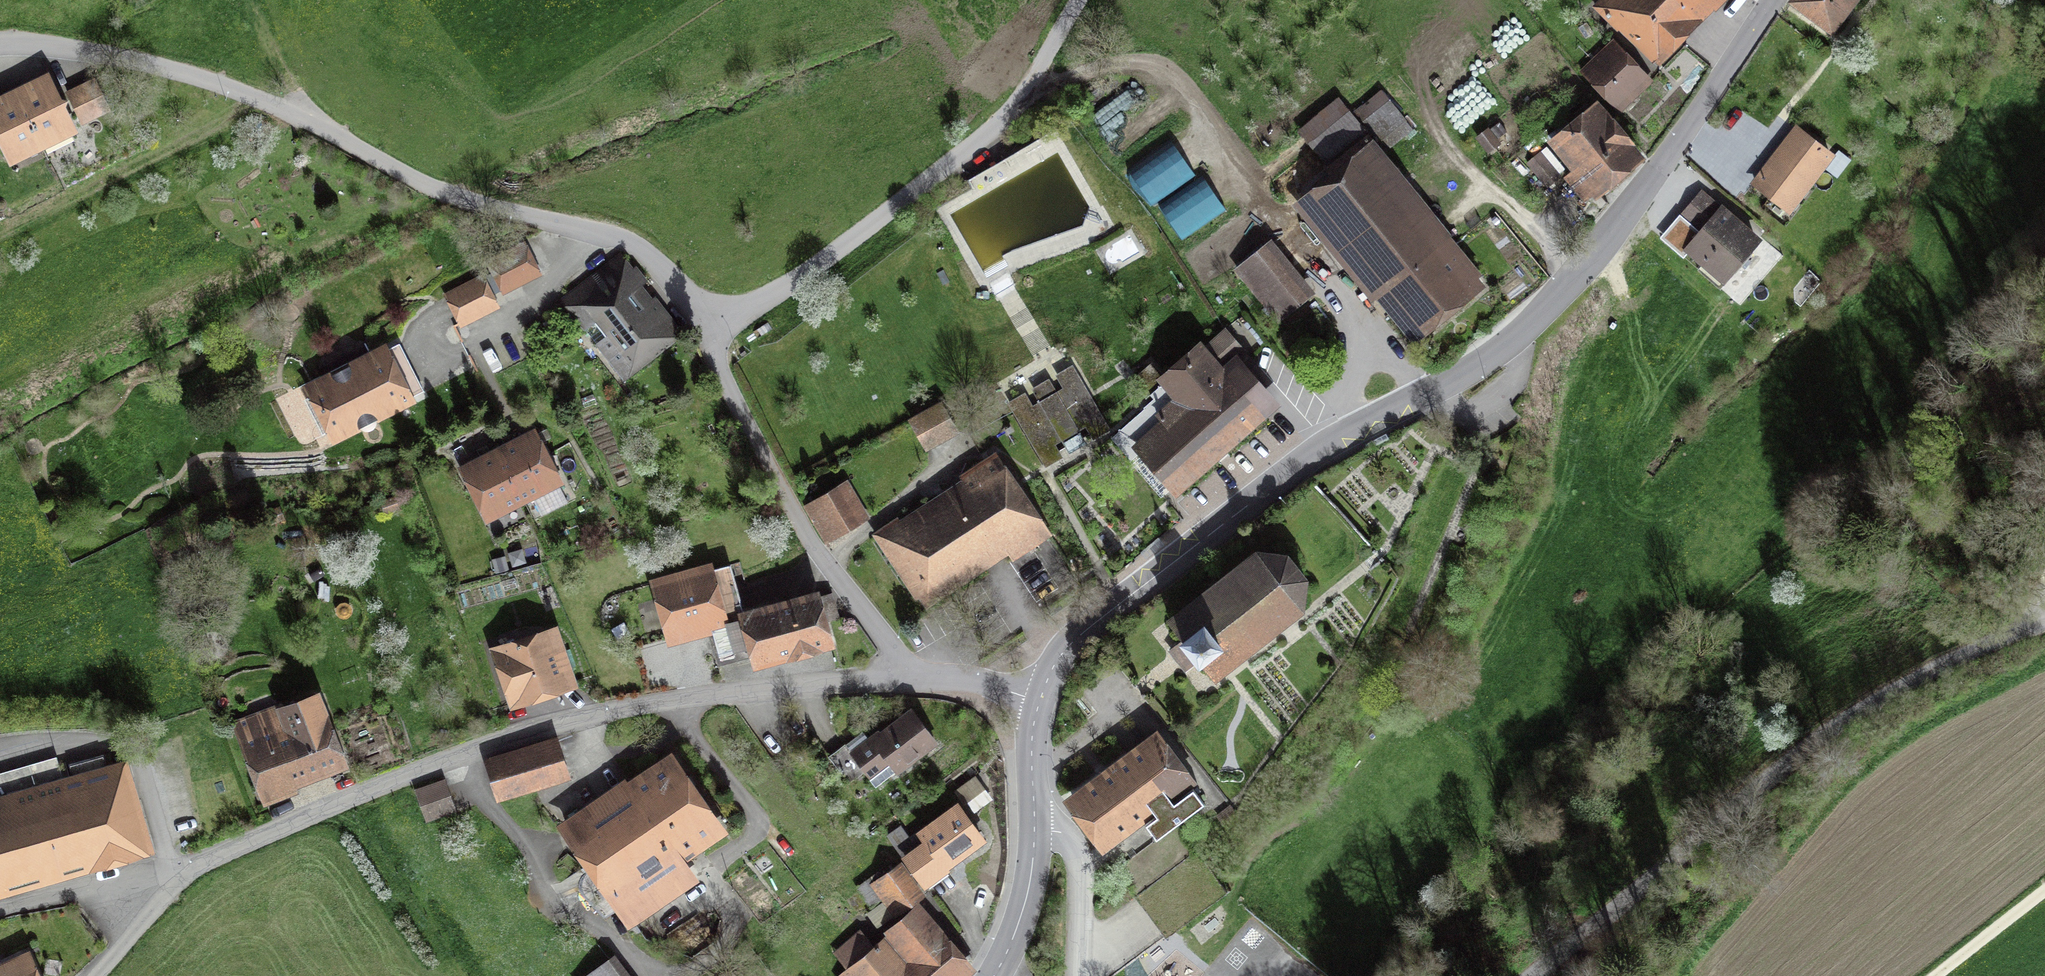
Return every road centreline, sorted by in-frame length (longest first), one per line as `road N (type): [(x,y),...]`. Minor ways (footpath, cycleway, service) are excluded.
road 1 (tertiary): [(1040,701),(1075,639),(1293,469),(1473,367),(1537,318),(1661,167),(1772,0)]
road 2 (residential): [(0,45),(196,79),(322,130),(455,198),(611,238),(664,274),(702,330)]
road 3 (residential): [(184,878),(425,770),(571,720),(666,700),(903,676)]
road 4 (residential): [(1534,975),(1865,707),(2044,621)]
road 5 (track): [(1029,86),(1135,62),(1170,72),(1421,397)]
road 6 (residential): [(702,330),(785,290),(987,133),(1029,86),(1079,0)]
road 7 (residential): [(702,330),(798,517),(886,639),(903,676)]
road 8 (track): [(0,234),(224,124),(247,98)]
road 9 (residential): [(1034,831),(1066,834),(1077,851),(1078,975)]
road 10 (tertiary): [(994,975),(1025,902),(1034,831)]
road 11 (residential): [(903,676),(972,680),(1040,701)]
road 12 (track): [(1937,975),(2044,891)]
road 13 (tertiary): [(1034,831),(1032,739),(1040,701)]
road 14 (track): [(296,118),(301,102),(250,0)]
road 15 (unclassified): [(184,878),(97,975)]
road 16 (track): [(1361,325),(1330,443)]

